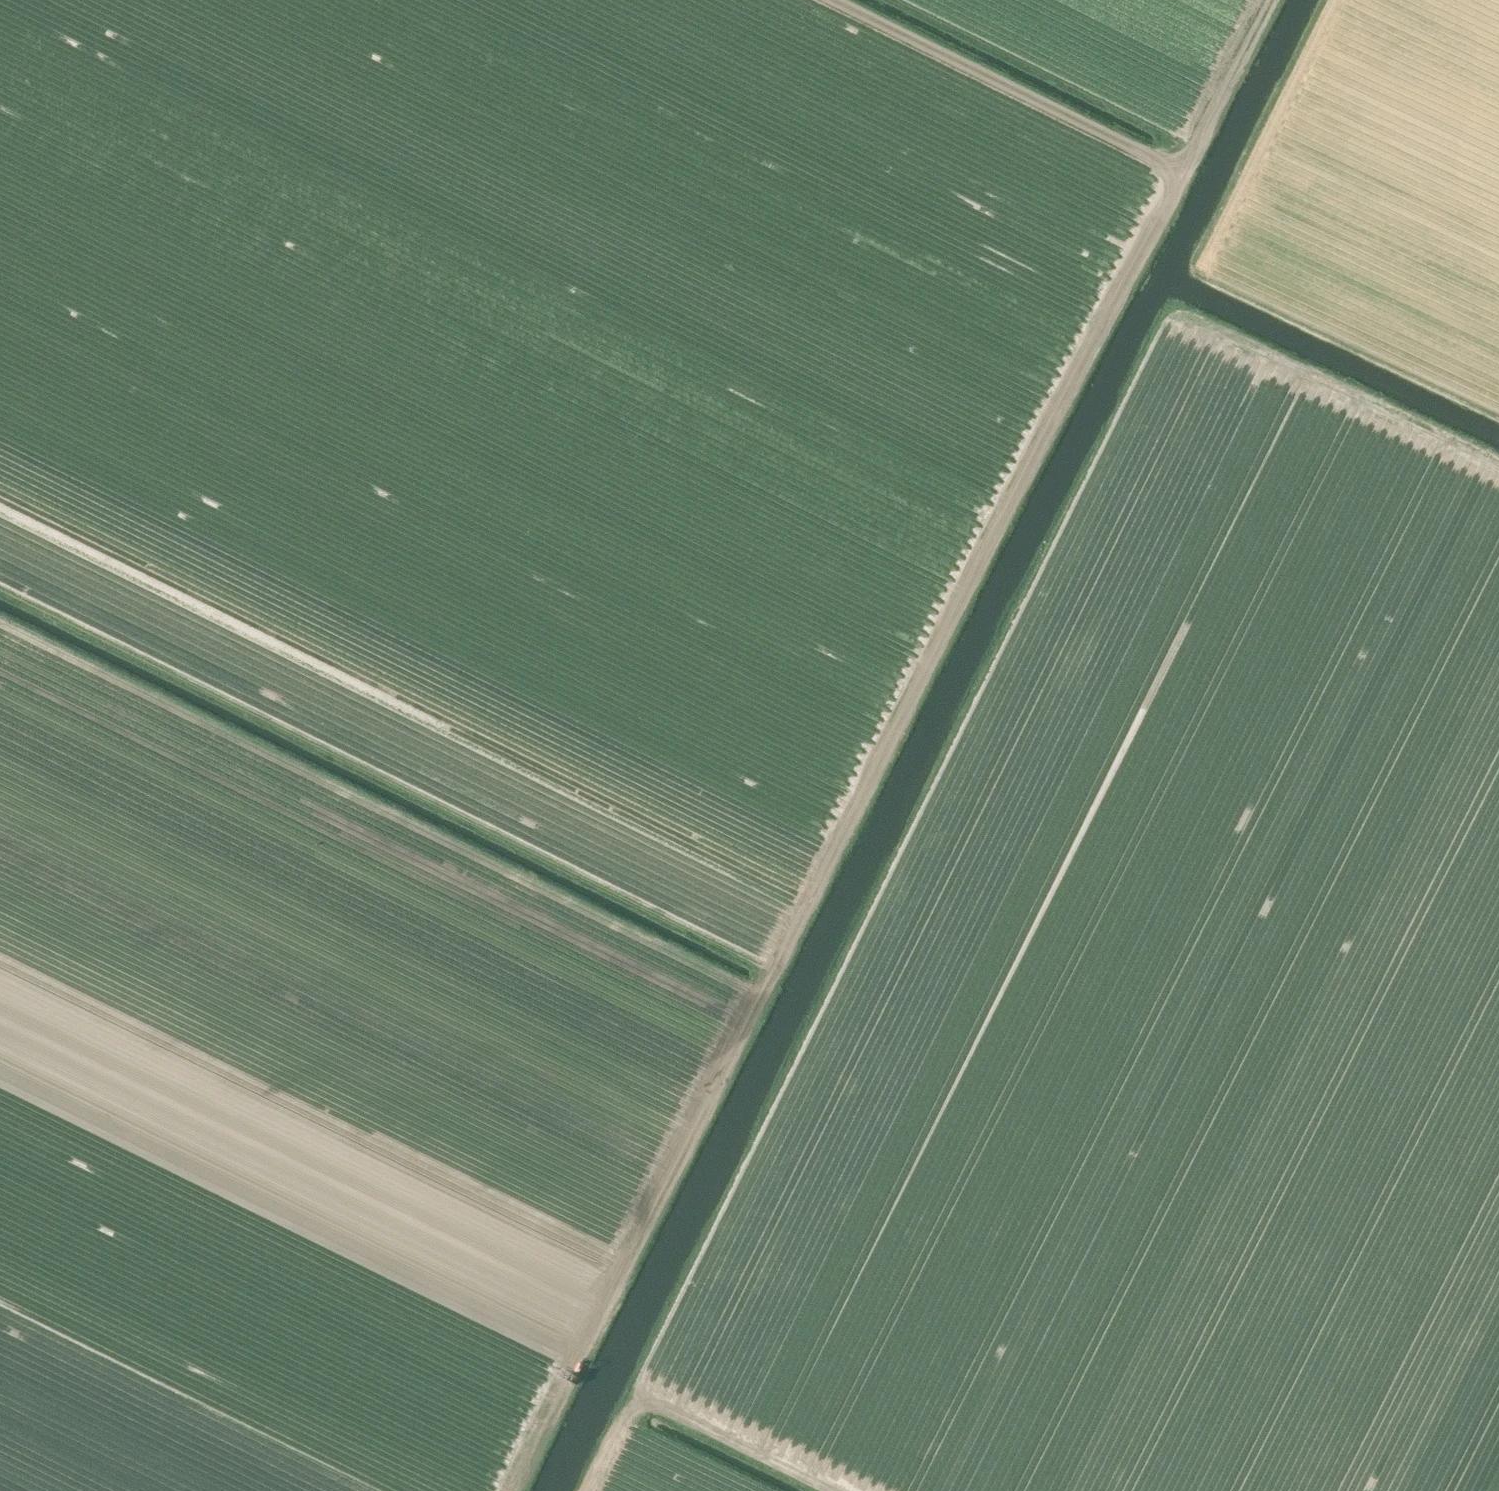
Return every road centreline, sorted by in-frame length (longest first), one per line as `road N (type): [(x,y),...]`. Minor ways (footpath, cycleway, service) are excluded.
road 1 (track): [(1272,0),(1195,150),(1169,163),(832,0)]
road 2 (track): [(1181,316),(1498,465)]
road 3 (track): [(835,1490),(653,1404),(627,1414),(586,1490)]
road 4 (track): [(1338,0),(1205,261)]

